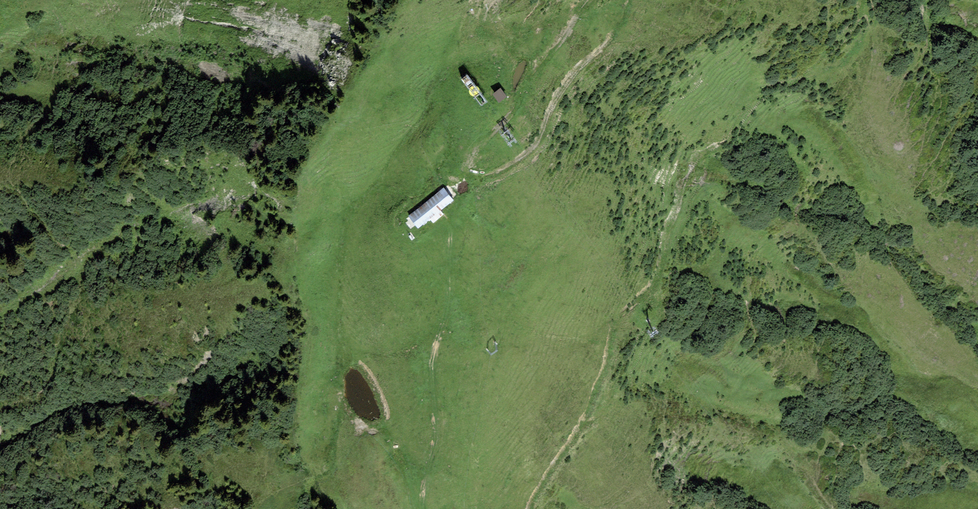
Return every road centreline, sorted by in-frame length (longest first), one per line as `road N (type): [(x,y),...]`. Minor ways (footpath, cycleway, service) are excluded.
road 1 (track): [(423,508),(436,434),(431,363),(450,307),(449,254),(466,170),(590,0)]
road 2 (track): [(463,191),(535,147),(567,83),(617,30)]
road 3 (track): [(487,6),(480,31),(495,67),(471,160)]

